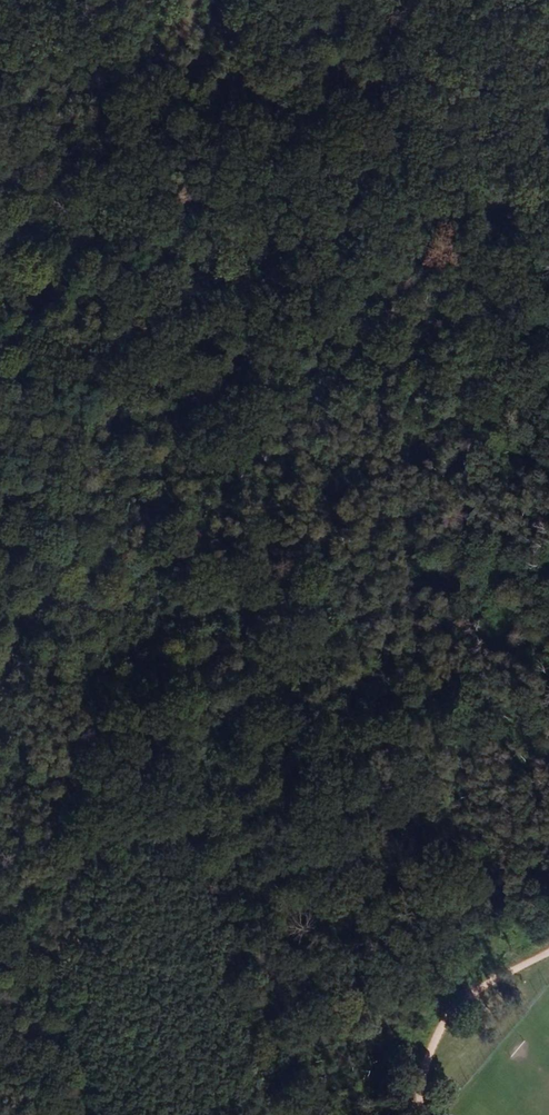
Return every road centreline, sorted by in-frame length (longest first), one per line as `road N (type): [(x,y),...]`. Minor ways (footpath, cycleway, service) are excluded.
road 1 (track): [(0,264),(548,179)]

